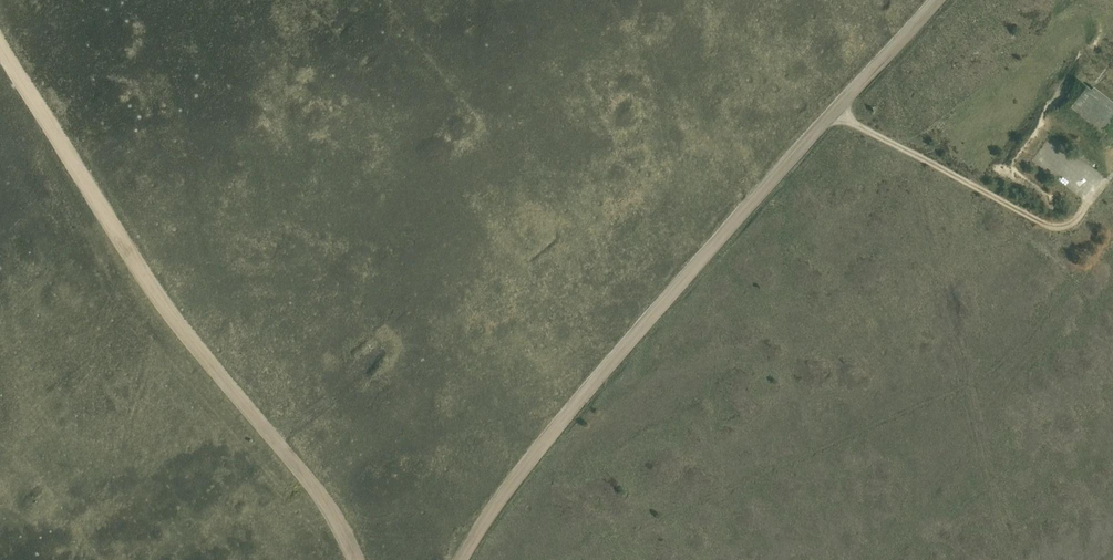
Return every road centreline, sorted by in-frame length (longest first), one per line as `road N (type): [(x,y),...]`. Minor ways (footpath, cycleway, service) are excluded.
road 1 (track): [(465,559),(585,394),(837,113),(1039,224),(1062,228),(1085,205)]
road 2 (track): [(0,44),(121,238),(273,443),(377,350)]
road 3 (track): [(837,113),(941,0)]
road 4 (track): [(273,443),(325,501),(357,559)]

